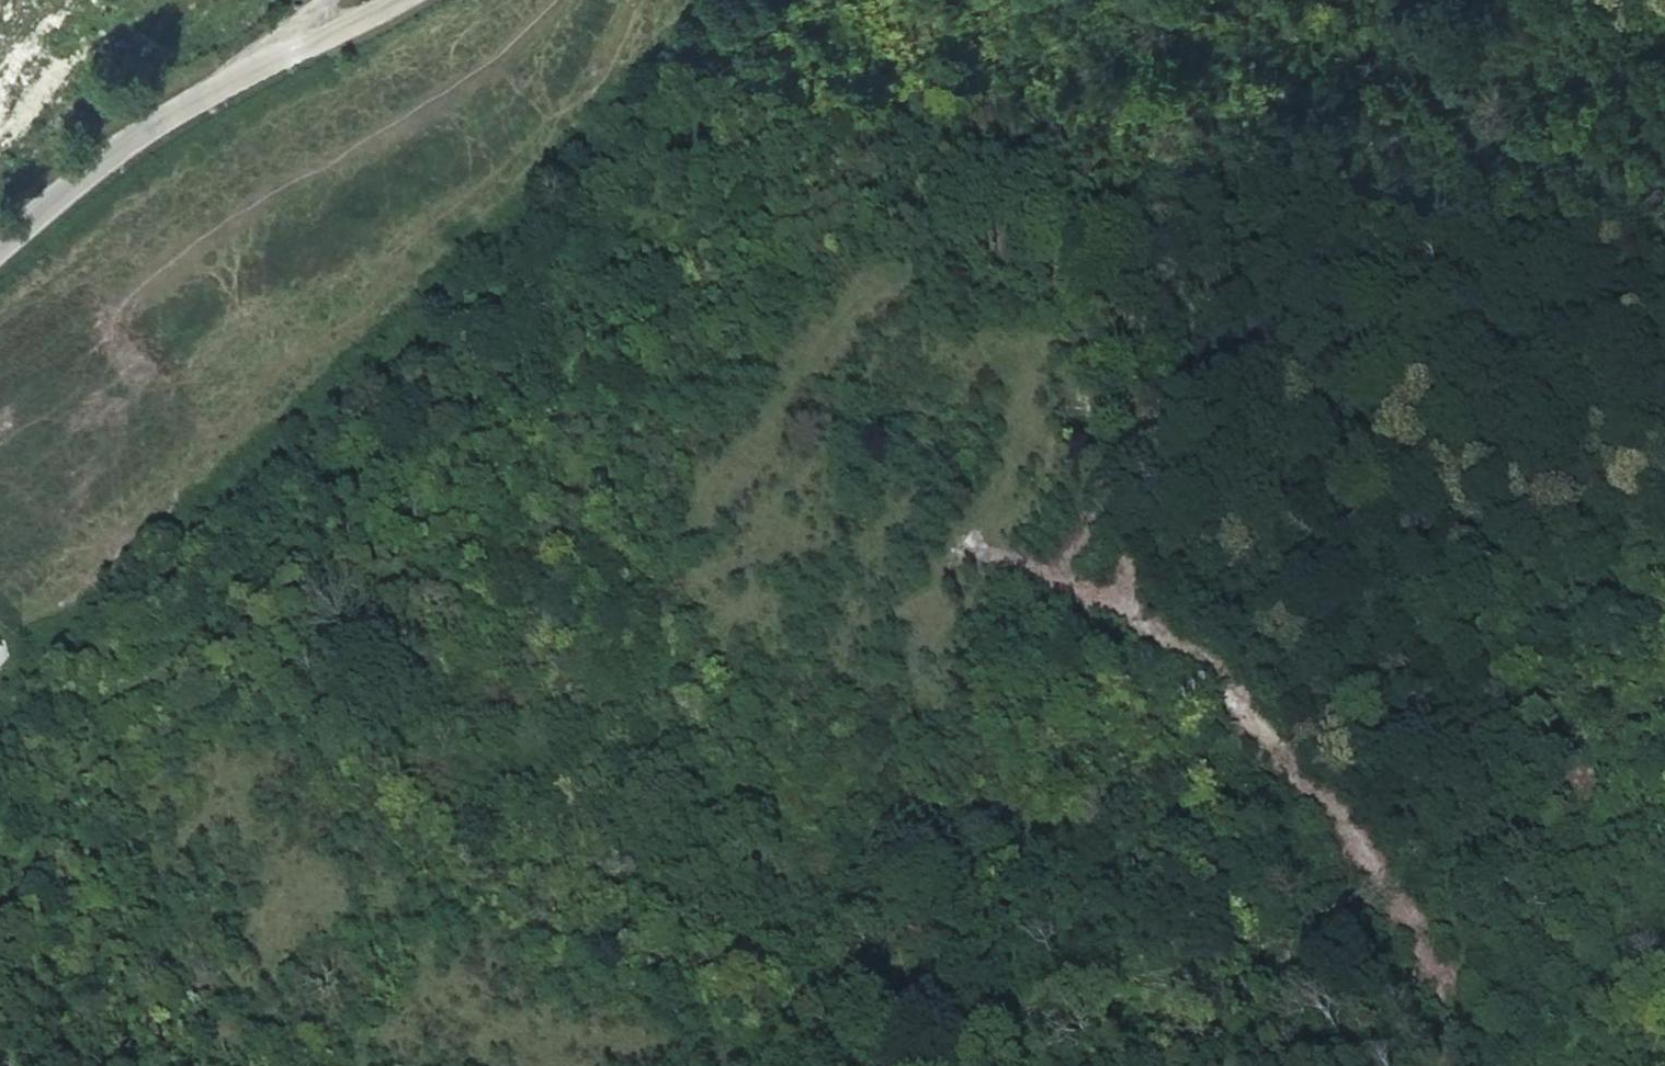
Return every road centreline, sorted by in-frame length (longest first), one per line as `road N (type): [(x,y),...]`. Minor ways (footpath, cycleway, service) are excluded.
road 1 (tertiary): [(0,234),(147,111),(263,55)]
road 2 (tertiary): [(263,55),(372,0)]

